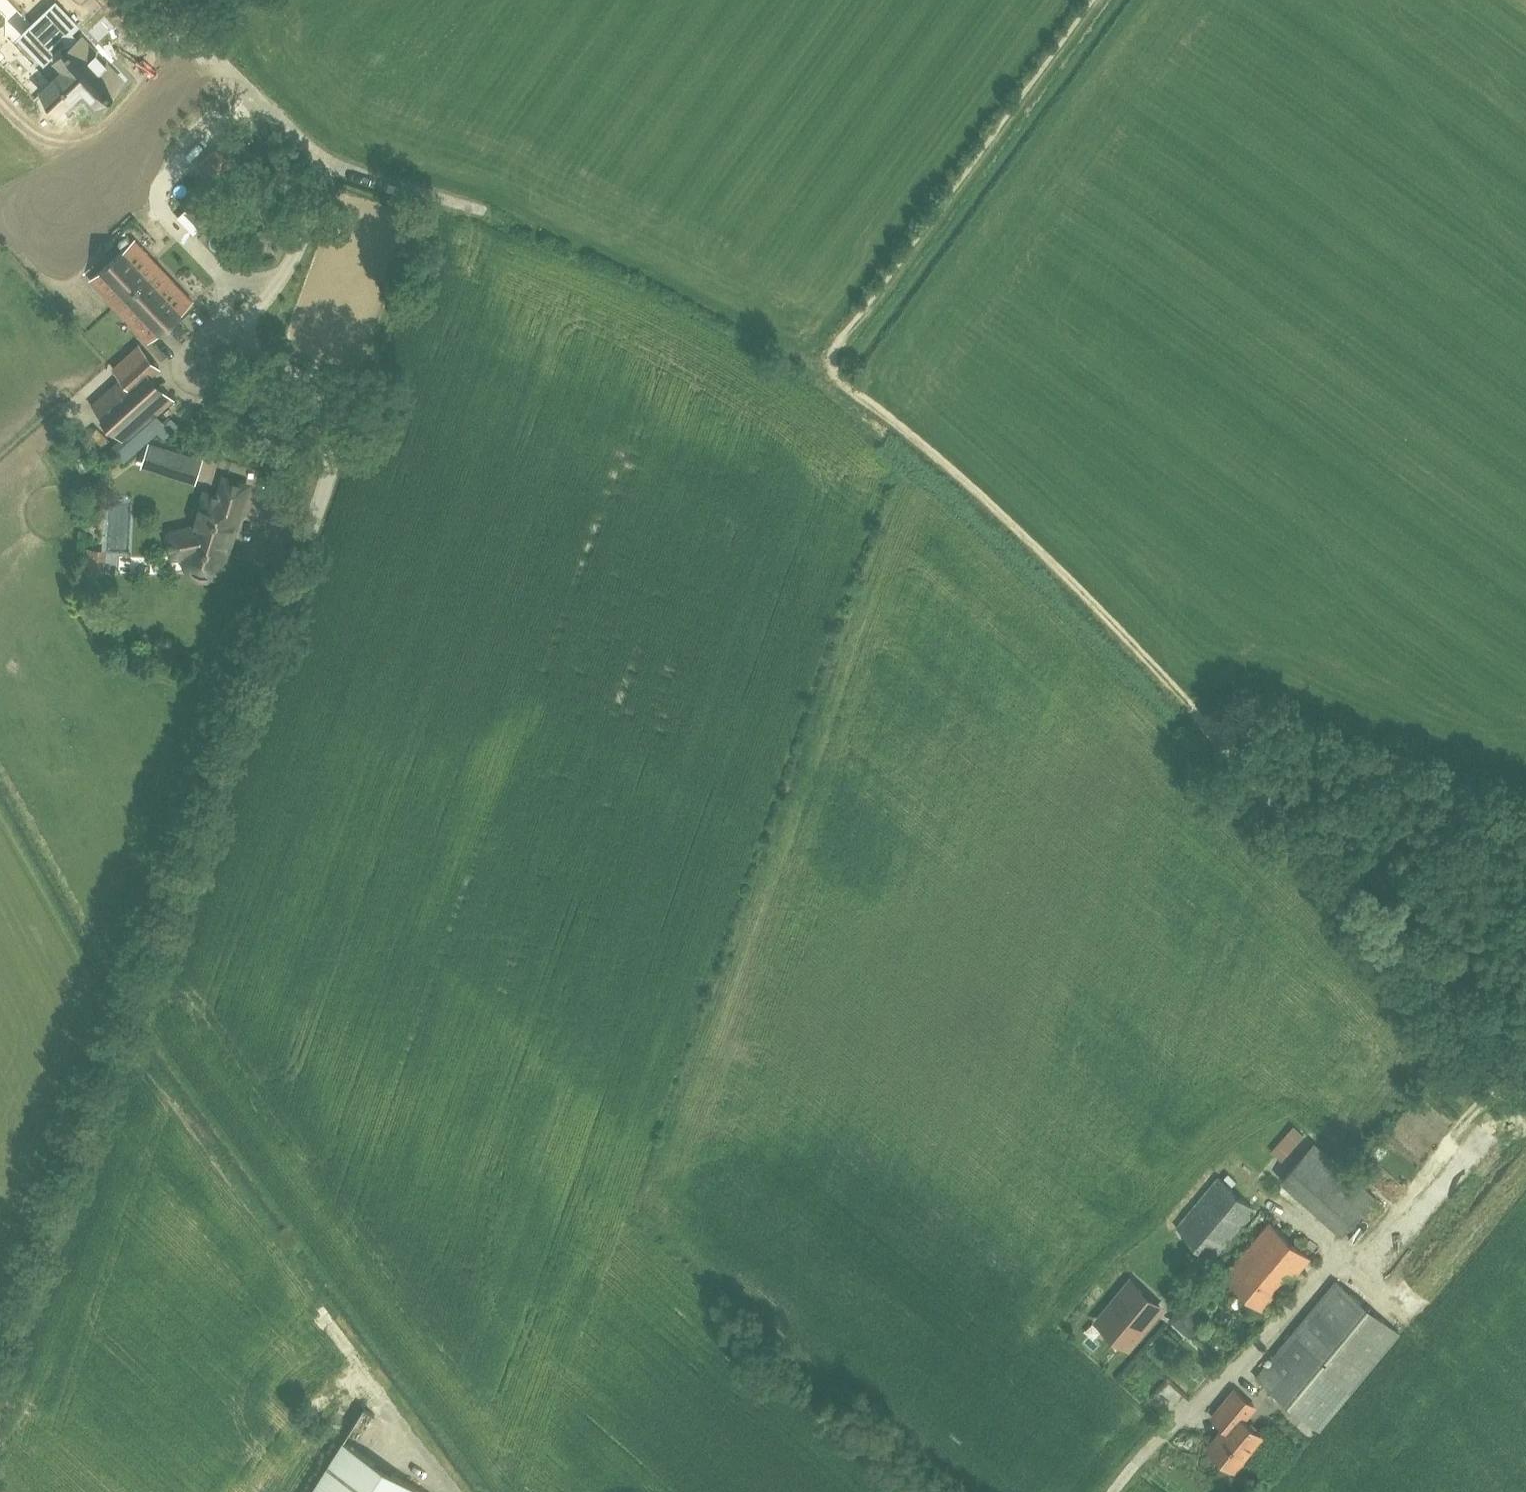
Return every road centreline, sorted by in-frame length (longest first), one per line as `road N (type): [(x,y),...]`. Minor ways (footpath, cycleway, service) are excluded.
road 1 (unclassified): [(1525,1084),(1188,707)]

